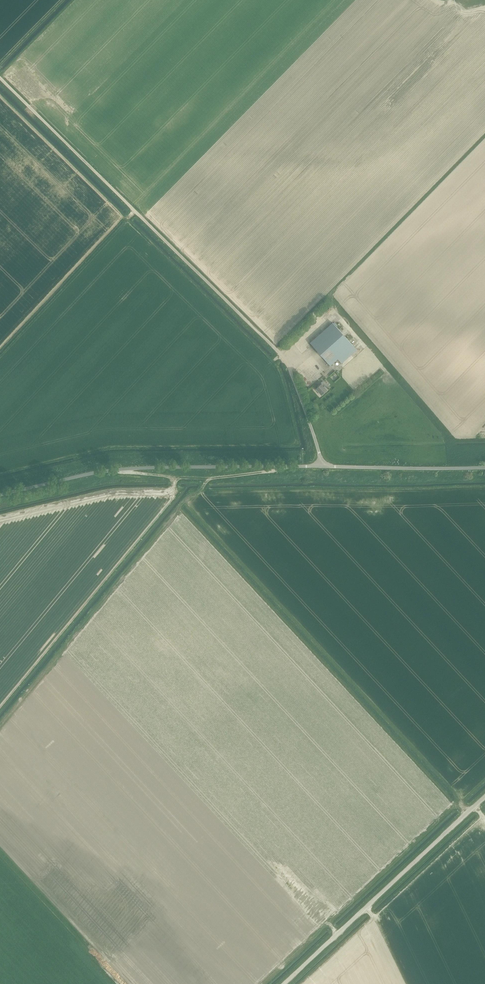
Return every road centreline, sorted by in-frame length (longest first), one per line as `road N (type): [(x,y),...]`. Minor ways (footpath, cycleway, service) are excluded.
road 1 (unclassified): [(0,494),(134,469),(484,468)]
road 2 (track): [(287,363),(0,79)]
road 3 (unclassified): [(283,983),(484,796)]
road 4 (track): [(78,629),(209,480)]
road 5 (track): [(284,466),(209,480),(117,470)]

